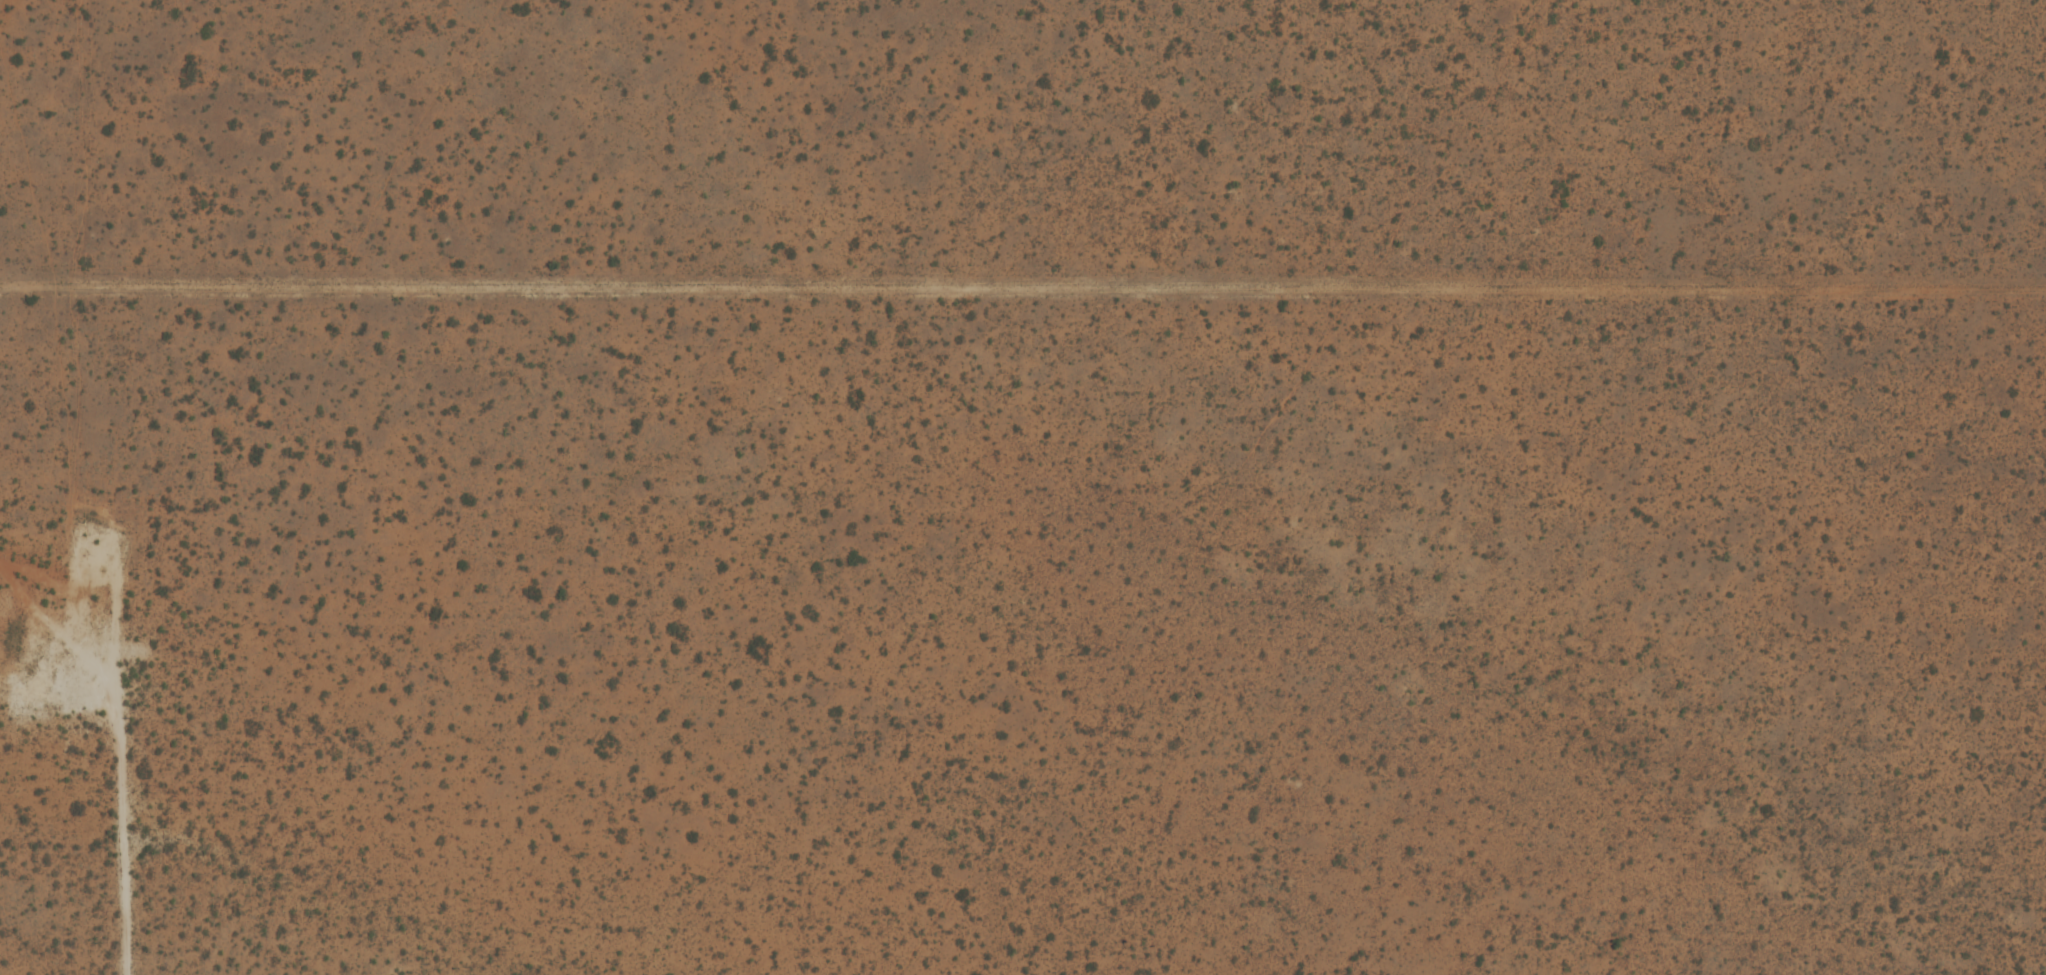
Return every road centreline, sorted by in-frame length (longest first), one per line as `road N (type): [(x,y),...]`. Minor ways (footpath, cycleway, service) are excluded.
road 1 (residential): [(129,974),(127,758)]

